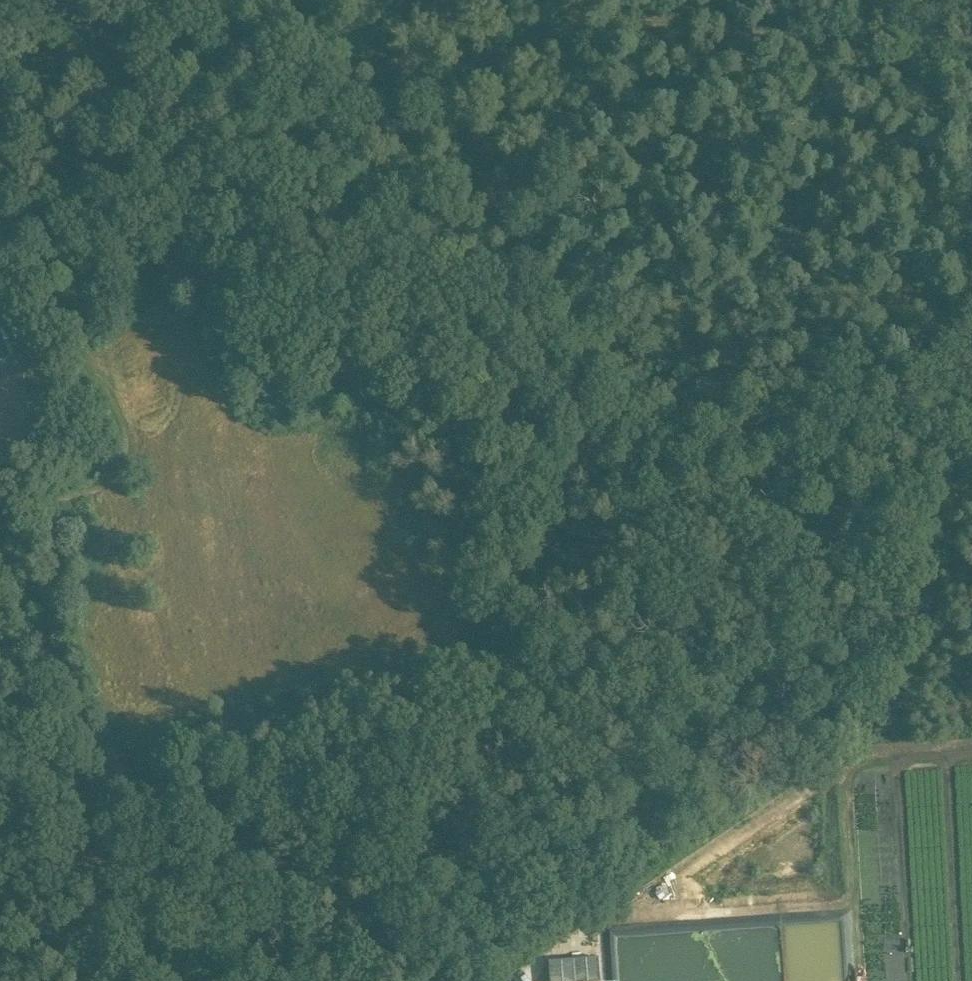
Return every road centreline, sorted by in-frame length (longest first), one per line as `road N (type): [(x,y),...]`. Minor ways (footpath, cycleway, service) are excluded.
road 1 (track): [(892,63),(809,43),(627,23),(473,67),(0,81)]

